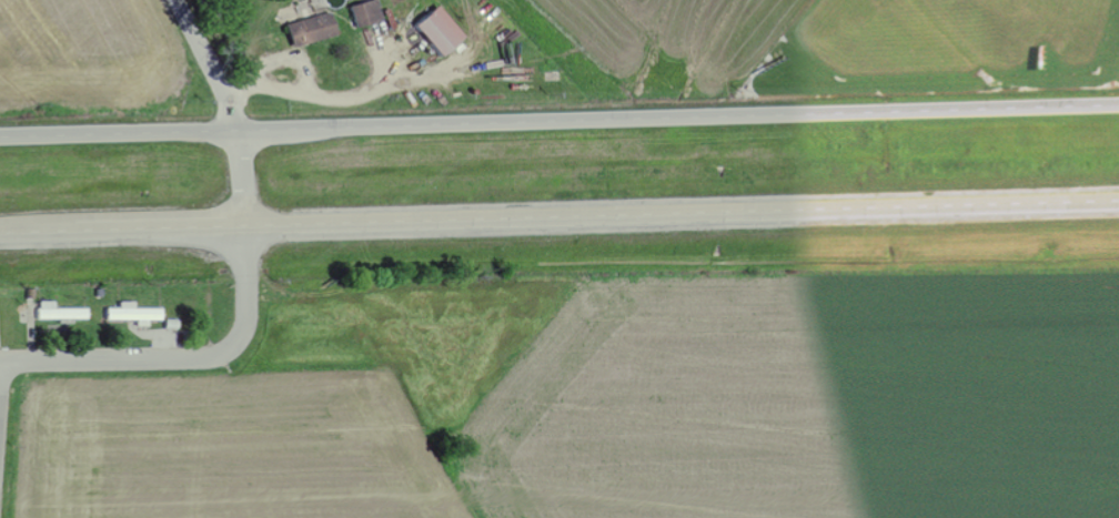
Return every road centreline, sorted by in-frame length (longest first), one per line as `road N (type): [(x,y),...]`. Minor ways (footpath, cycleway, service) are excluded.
road 1 (trunk): [(1118,103),(0,136)]
road 2 (trunk): [(0,236),(1118,204)]
road 3 (residential): [(249,228),(245,325),(216,357),(0,362)]
road 4 (residential): [(2,517),(13,363)]
road 5 (residential): [(245,128),(182,0)]

